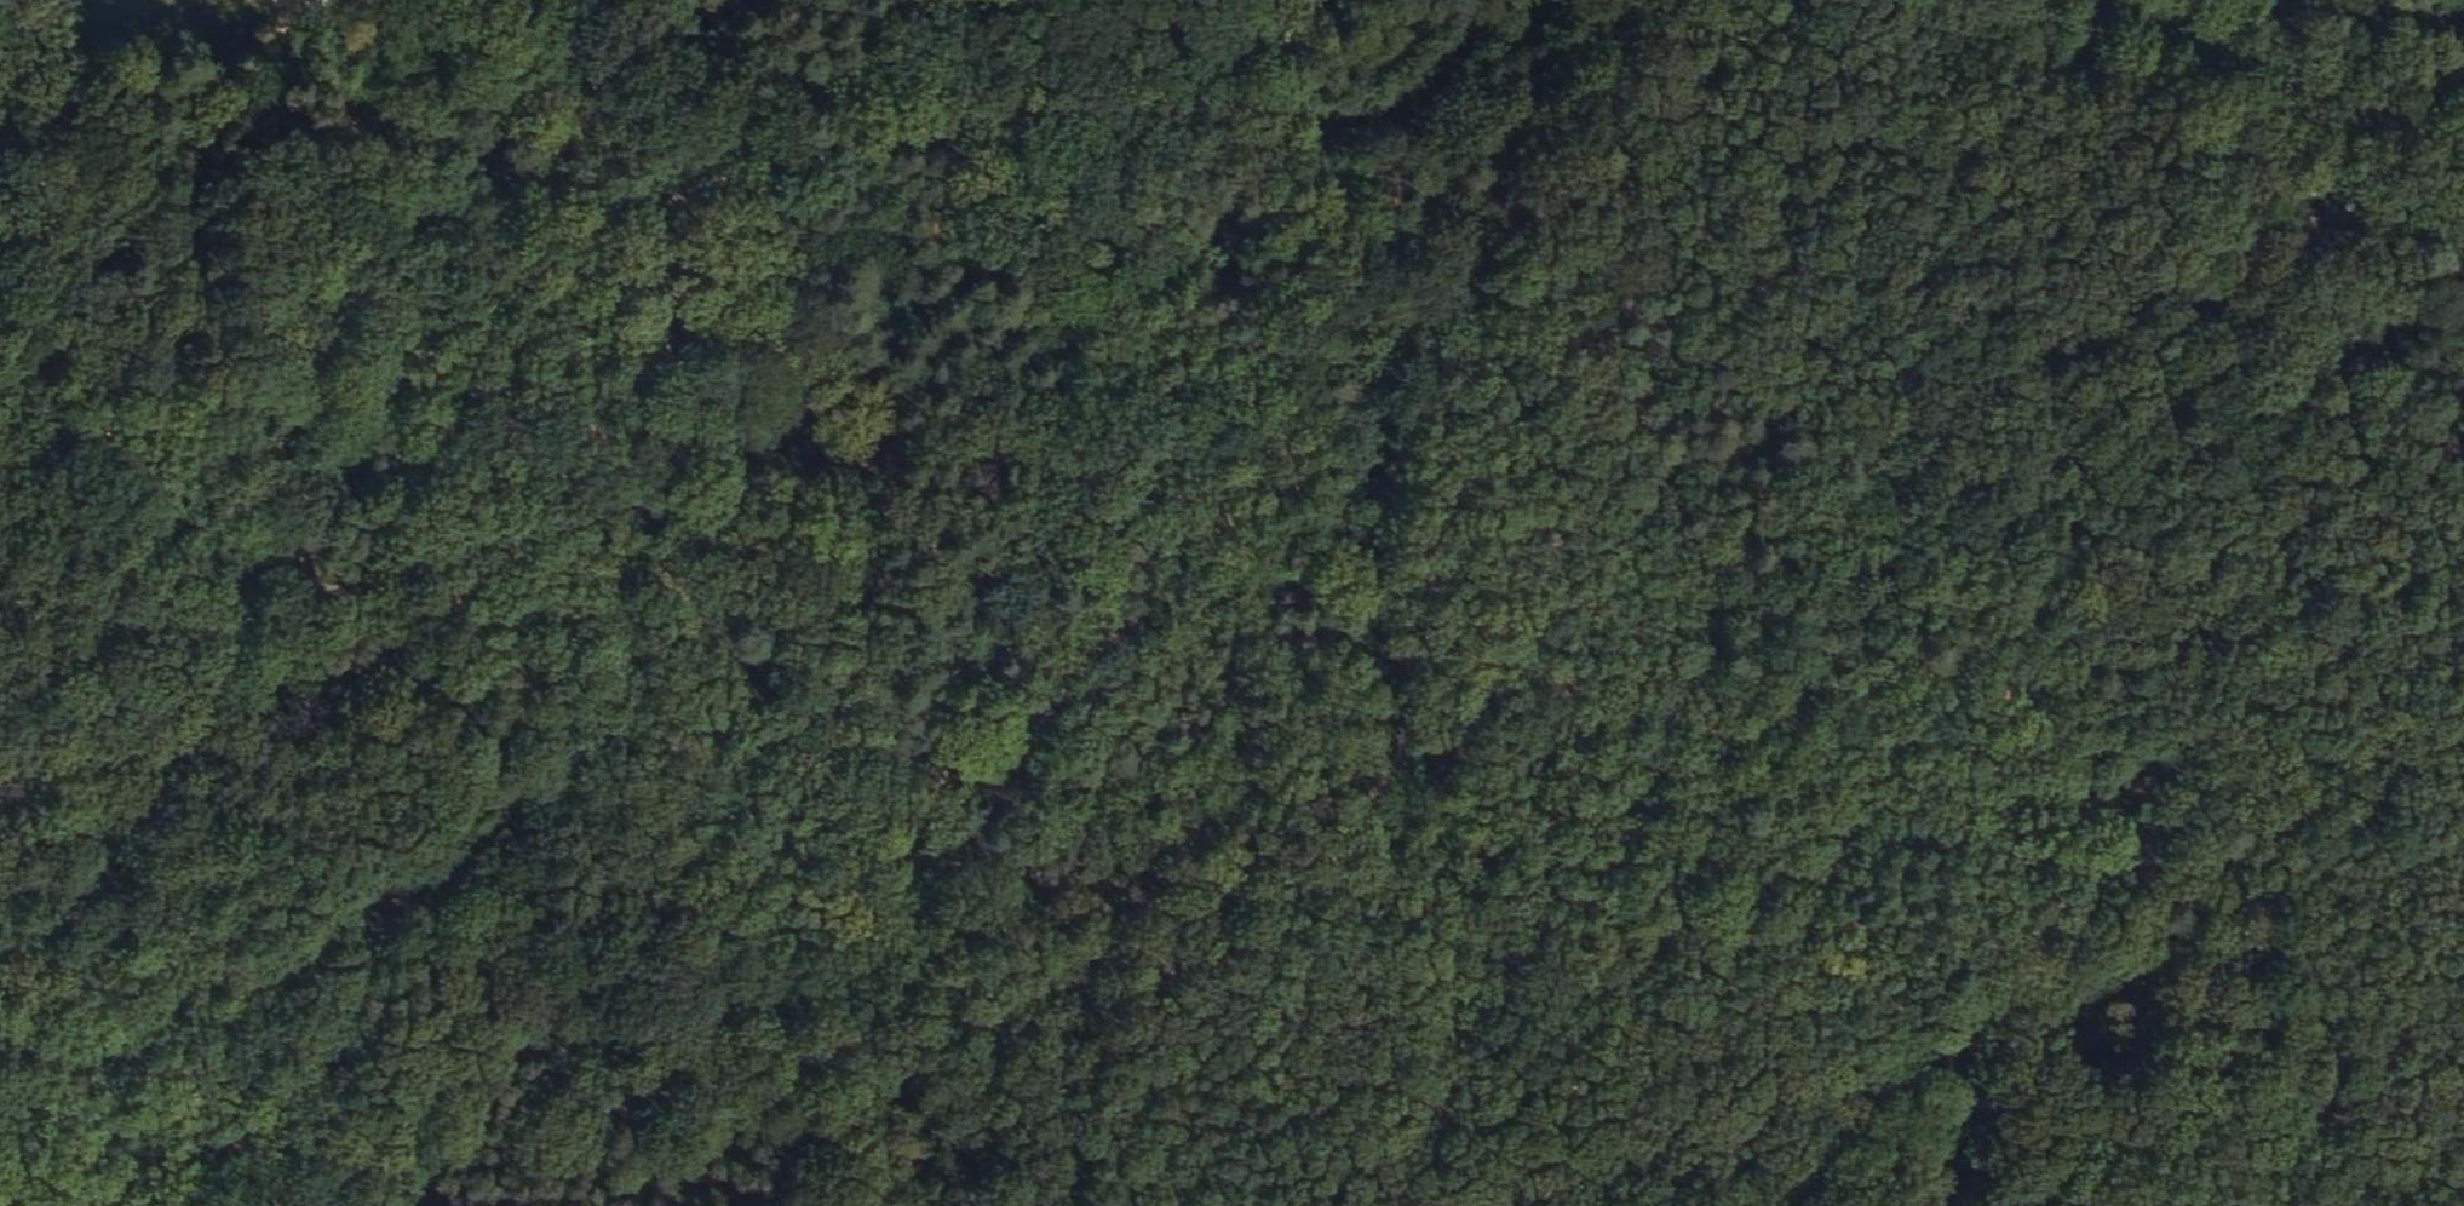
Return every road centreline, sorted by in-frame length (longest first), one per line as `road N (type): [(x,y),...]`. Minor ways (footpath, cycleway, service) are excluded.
road 1 (tertiary): [(2463,206),(2402,159),(2089,0)]

